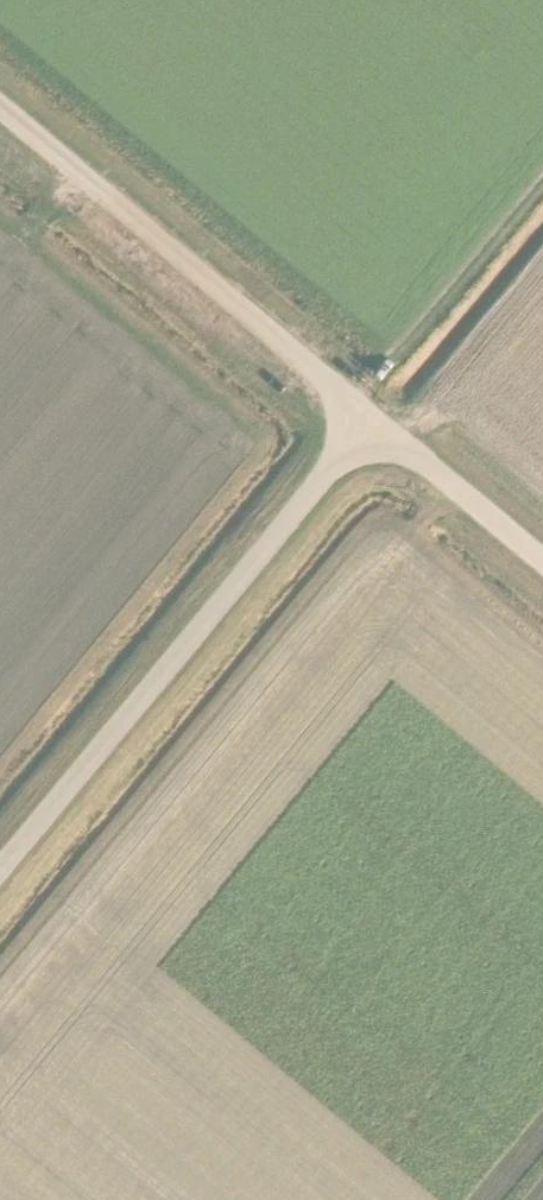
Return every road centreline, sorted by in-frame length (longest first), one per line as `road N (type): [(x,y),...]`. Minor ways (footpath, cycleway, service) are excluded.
road 1 (unclassified): [(0,869),(374,416)]
road 2 (unclassified): [(374,416),(0,105)]
road 3 (unclassified): [(542,558),(374,416)]

